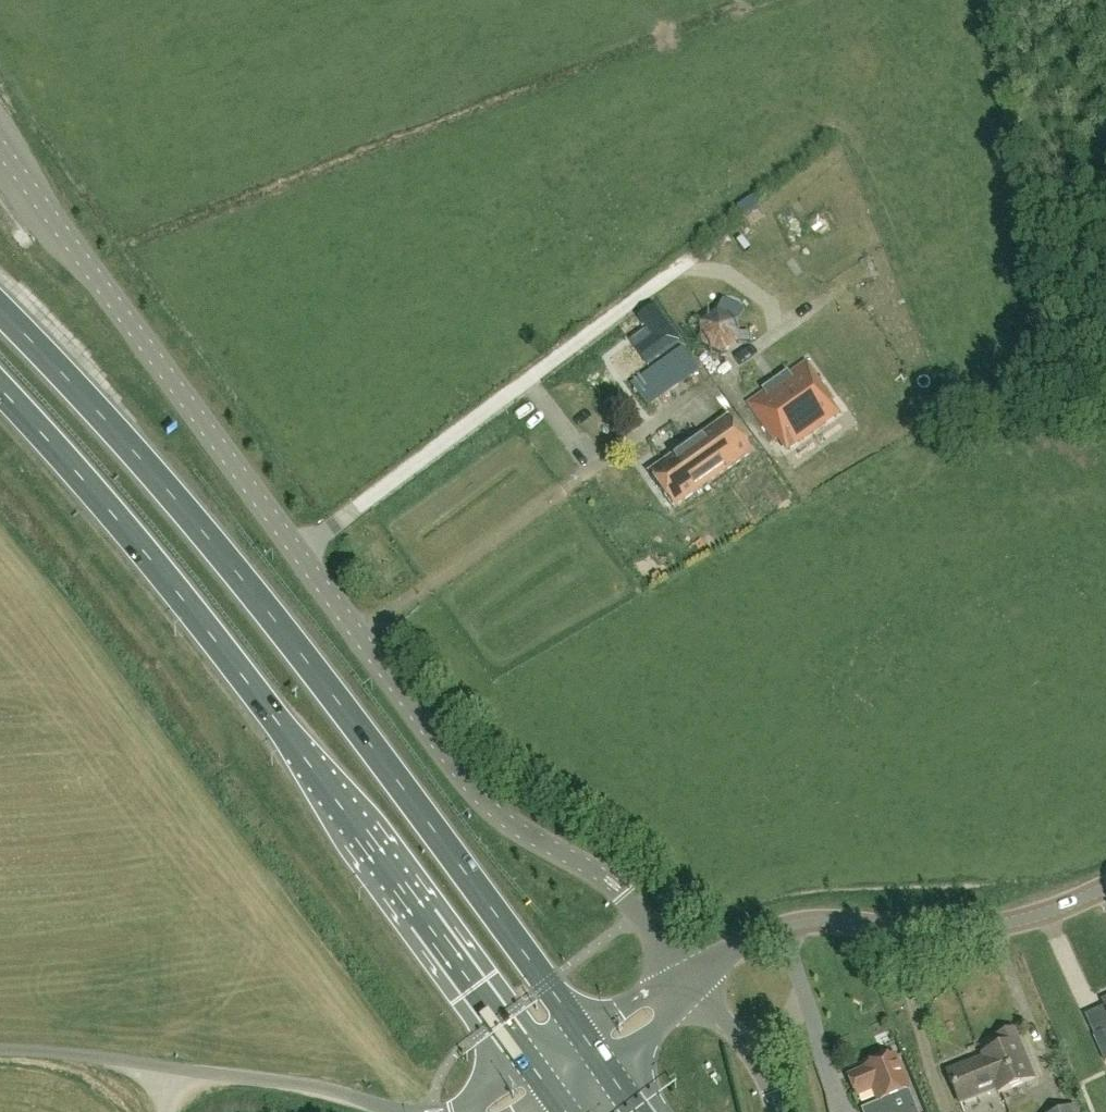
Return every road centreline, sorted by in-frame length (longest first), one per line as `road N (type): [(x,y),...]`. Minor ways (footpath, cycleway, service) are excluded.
road 1 (unclassified): [(689,983),(624,894),(518,829),(470,788),(0,148)]
road 2 (trunk): [(580,1031),(252,590),(0,315)]
road 3 (trunk): [(0,390),(201,622),(529,1062)]
road 4 (tertiary): [(689,983),(733,948),(784,925),(1002,925),(1105,889)]
road 5 (unclassified): [(163,1069),(287,1083),(401,1111)]
road 6 (unclassified): [(0,1053),(163,1069)]
road 7 (unclassified): [(775,1111),(763,1076),(689,983)]
road 8 (tertiary): [(689,983),(641,995),(580,1031)]
road 9 (tertiary): [(605,1066),(659,1026),(689,983)]

